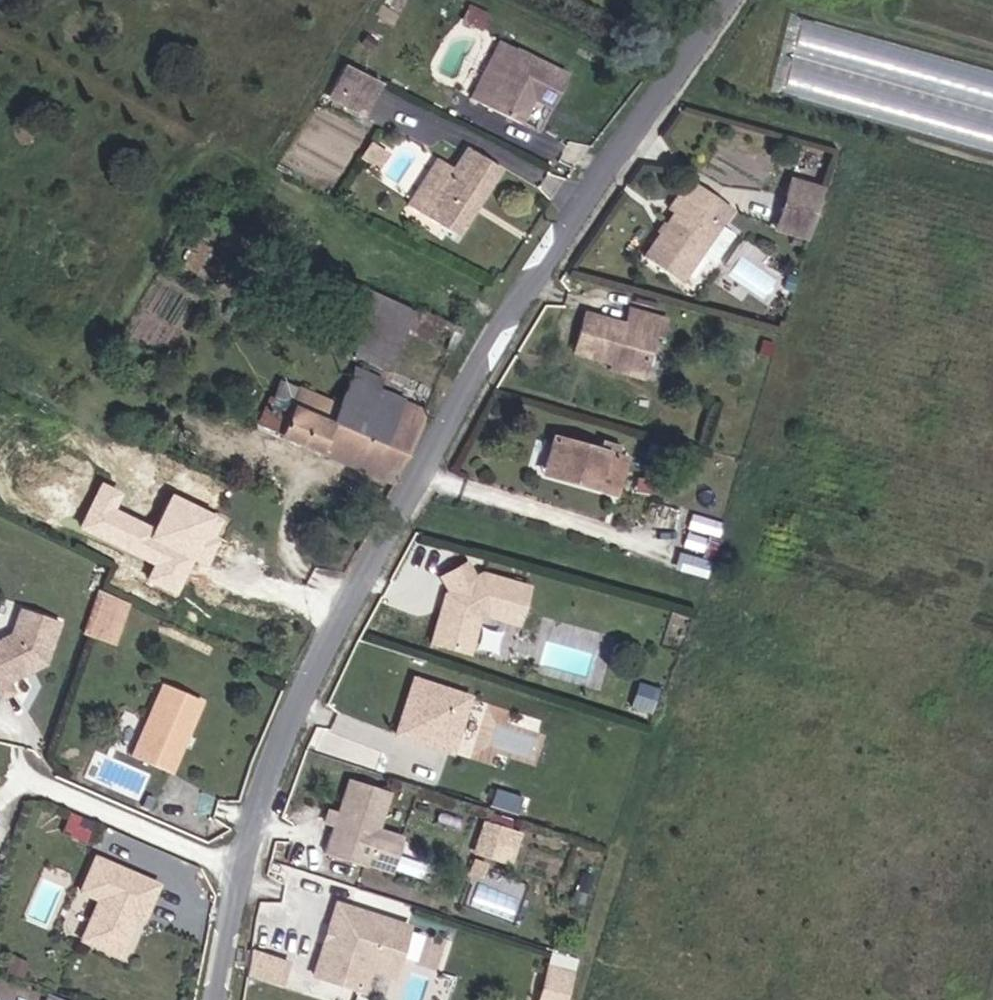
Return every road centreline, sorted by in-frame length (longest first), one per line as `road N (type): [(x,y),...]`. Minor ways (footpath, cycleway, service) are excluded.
road 1 (unclassified): [(731,0),(525,287),(352,598),(303,696),(260,809),(218,999)]

